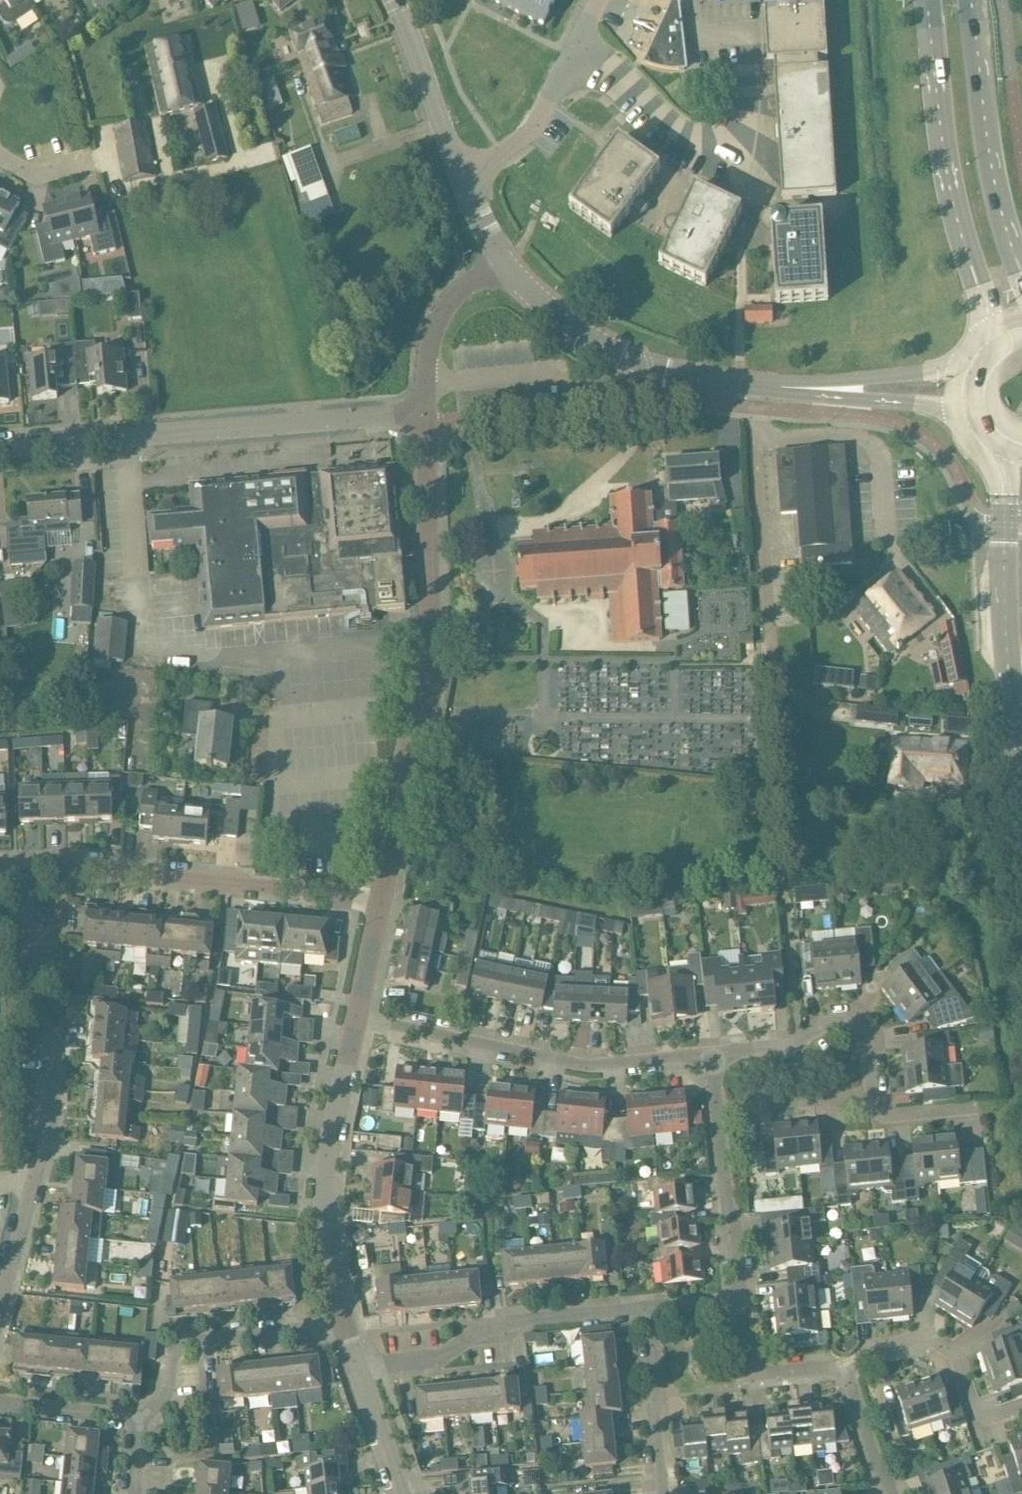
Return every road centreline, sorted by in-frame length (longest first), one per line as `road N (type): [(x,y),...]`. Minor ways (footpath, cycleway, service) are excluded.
road 1 (residential): [(382,904),(432,642),(423,413)]
road 2 (residential): [(0,1319),(51,1134),(50,1041),(27,994),(22,868)]
road 3 (residential): [(423,413),(0,451)]
road 4 (residential): [(382,904),(294,889),(22,868)]
road 5 (residential): [(711,1058),(587,1067),(359,1021)]
road 6 (residential): [(826,390),(725,383),(647,364),(581,332),(508,268)]
road 7 (residential): [(978,1110),(879,1109),(867,1047),(861,1032),(845,1024),(811,1030),(790,1047),(711,1058)]
road 8 (residential): [(342,1327),(330,1182),(359,1021)]
road 9 (residential): [(356,1377),(433,1362),(479,1332),(516,1323),(650,1311)]
road 10 (residential): [(574,54),(618,77),(676,137),(709,154),(744,141),(751,65)]
road 11 (secondary): [(935,0),(951,152),(978,262)]
road 12 (residential): [(135,1422),(162,1401),(179,1344),(202,1335),(342,1327)]
road 13 (secondary): [(1004,244),(984,166),(964,0)]
road 14 (residential): [(742,1301),(711,1058)]
road 15 (residential): [(1021,1409),(979,1418),(955,1357),(923,1338),(845,1370)]
road 16 (secondary): [(1013,517),(1021,721)]
road 17 (residential): [(462,175),(390,0)]
road 18 (residential): [(423,413),(435,329),(465,287),(508,268)]
road 19 (residential): [(665,1493),(650,1311)]
road 20 (residential): [(845,1370),(751,1380),(742,1301)]
road 21 (residential): [(462,175),(529,133),(574,54)]
road 22 (residential): [(0,1401),(135,1422)]
road 23 (residential): [(958,366),(826,390)]
road 24 (residential): [(889,1493),(845,1370)]
road 25 (residential): [(826,390),(954,407)]
road 26 (secondary): [(954,407),(1013,517)]
road 27 (residential): [(398,1493),(356,1377)]

